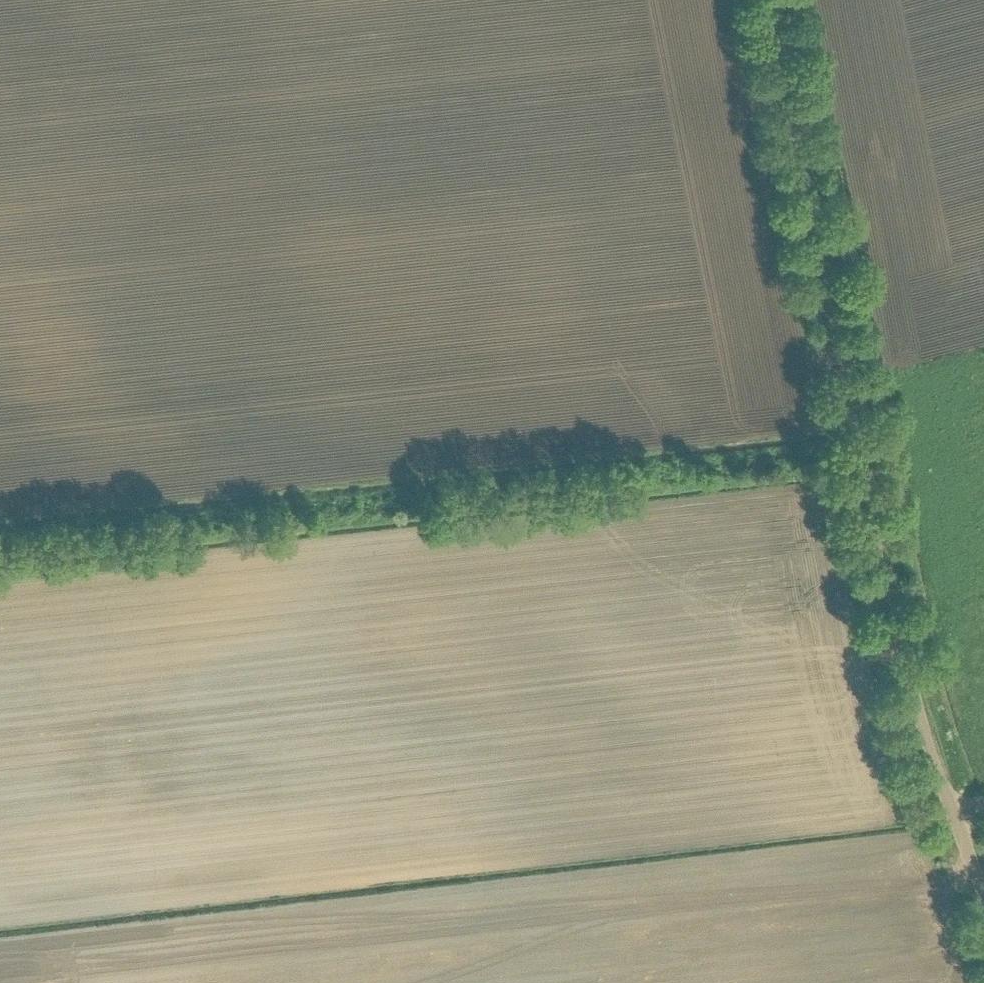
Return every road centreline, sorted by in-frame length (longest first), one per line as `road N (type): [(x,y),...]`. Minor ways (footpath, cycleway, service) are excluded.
road 1 (unclassified): [(962,807),(904,648),(773,0)]

